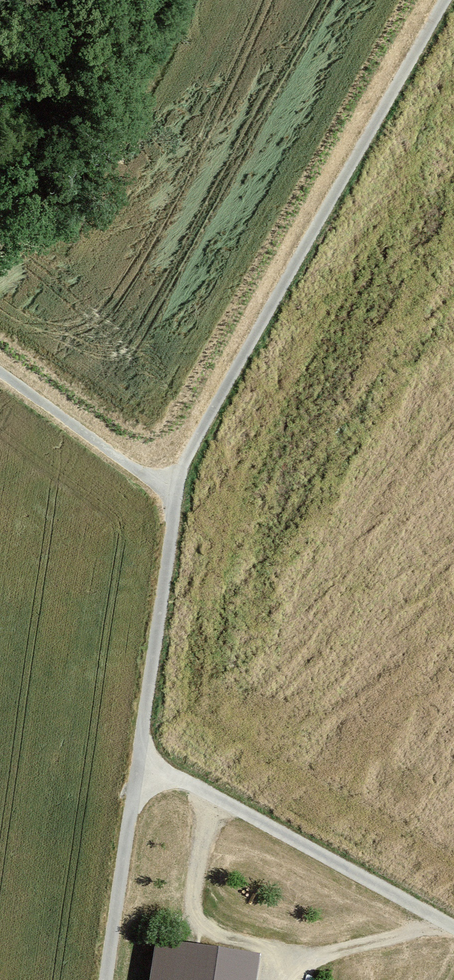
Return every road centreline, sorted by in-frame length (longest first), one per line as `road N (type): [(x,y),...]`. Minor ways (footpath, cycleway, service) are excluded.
road 1 (track): [(445,0),(225,385),(173,496),(108,979)]
road 2 (track): [(140,768),(453,937)]
road 3 (track): [(173,496),(0,384)]

